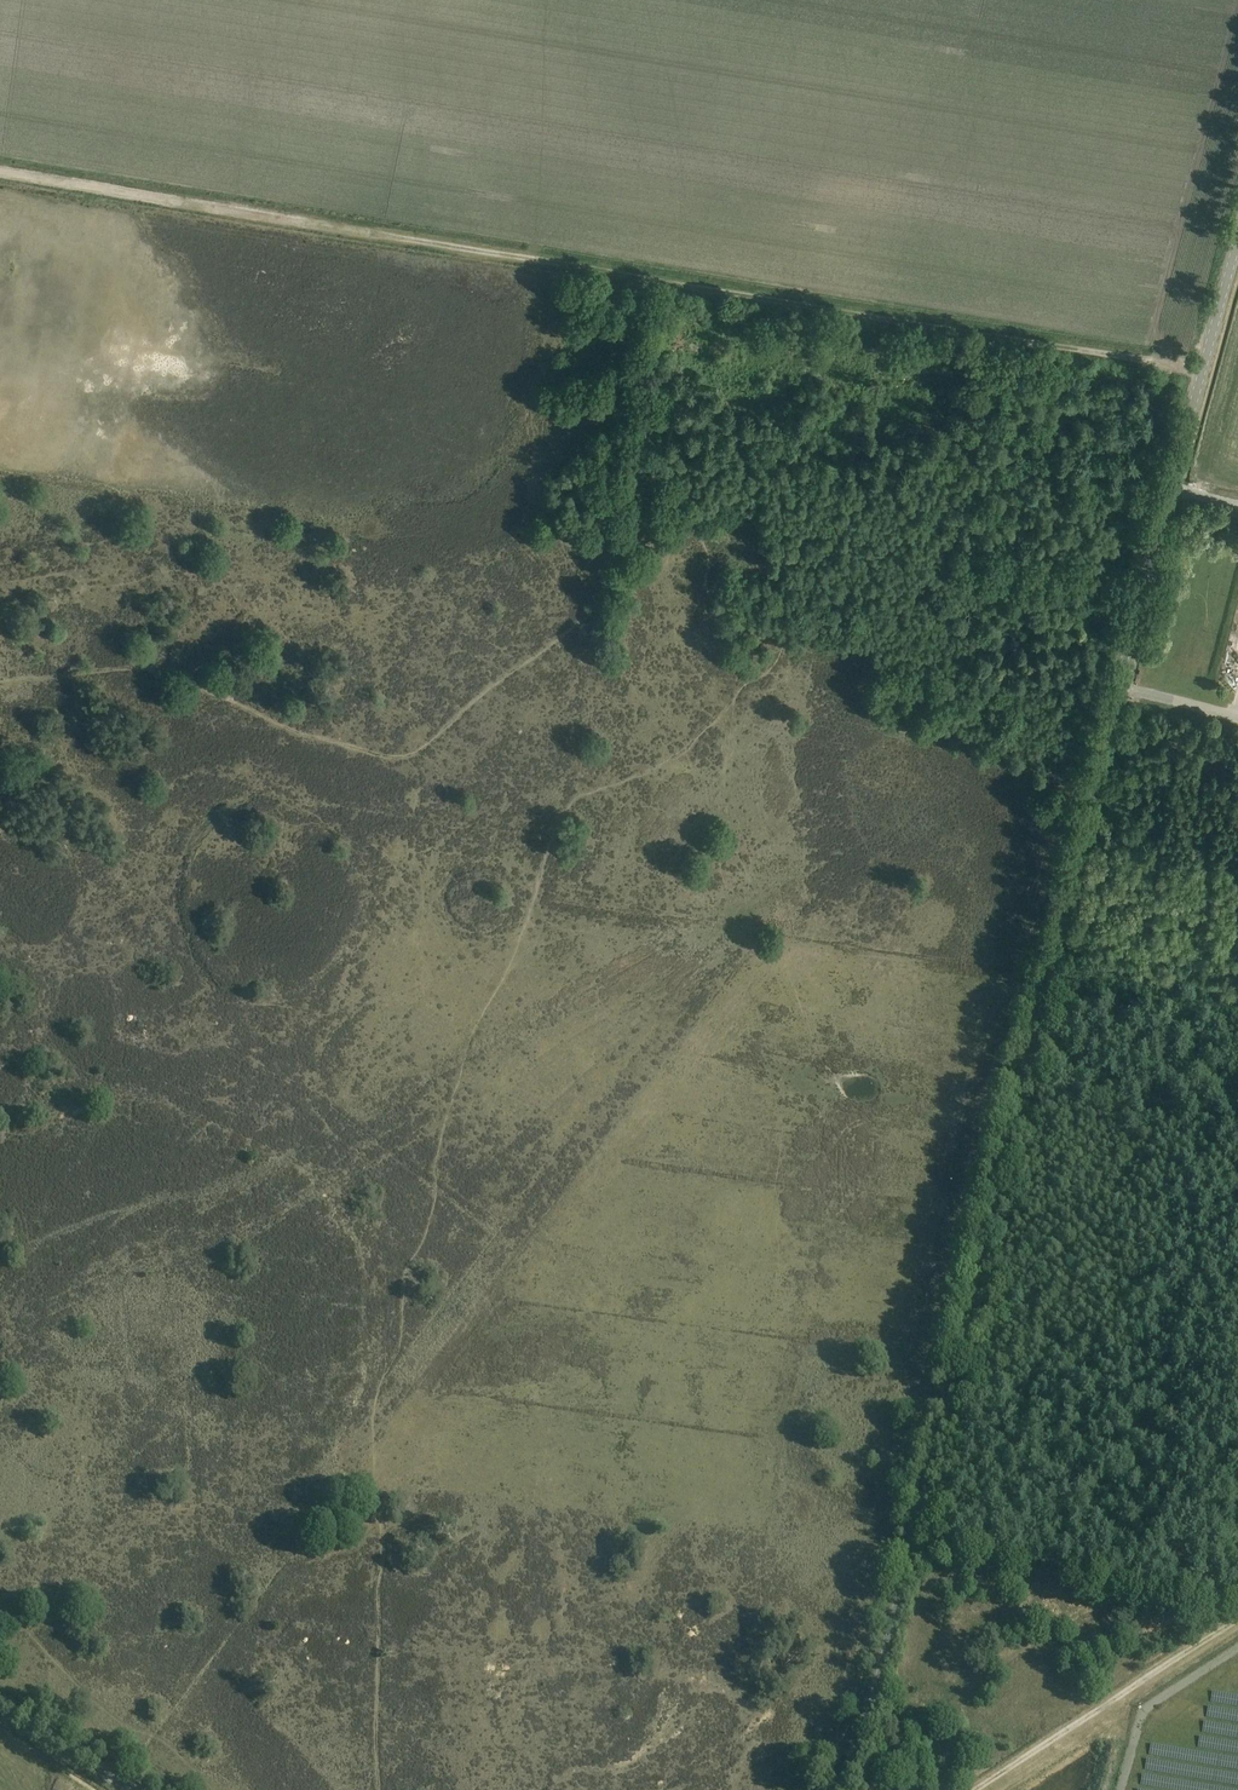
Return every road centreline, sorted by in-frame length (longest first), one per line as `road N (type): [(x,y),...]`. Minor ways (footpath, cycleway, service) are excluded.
road 1 (unclassified): [(838,1789),(875,1694),(1135,616),(1237,235)]
road 2 (track): [(0,171),(1203,369)]
road 3 (unclassified): [(0,1706),(134,1789)]

